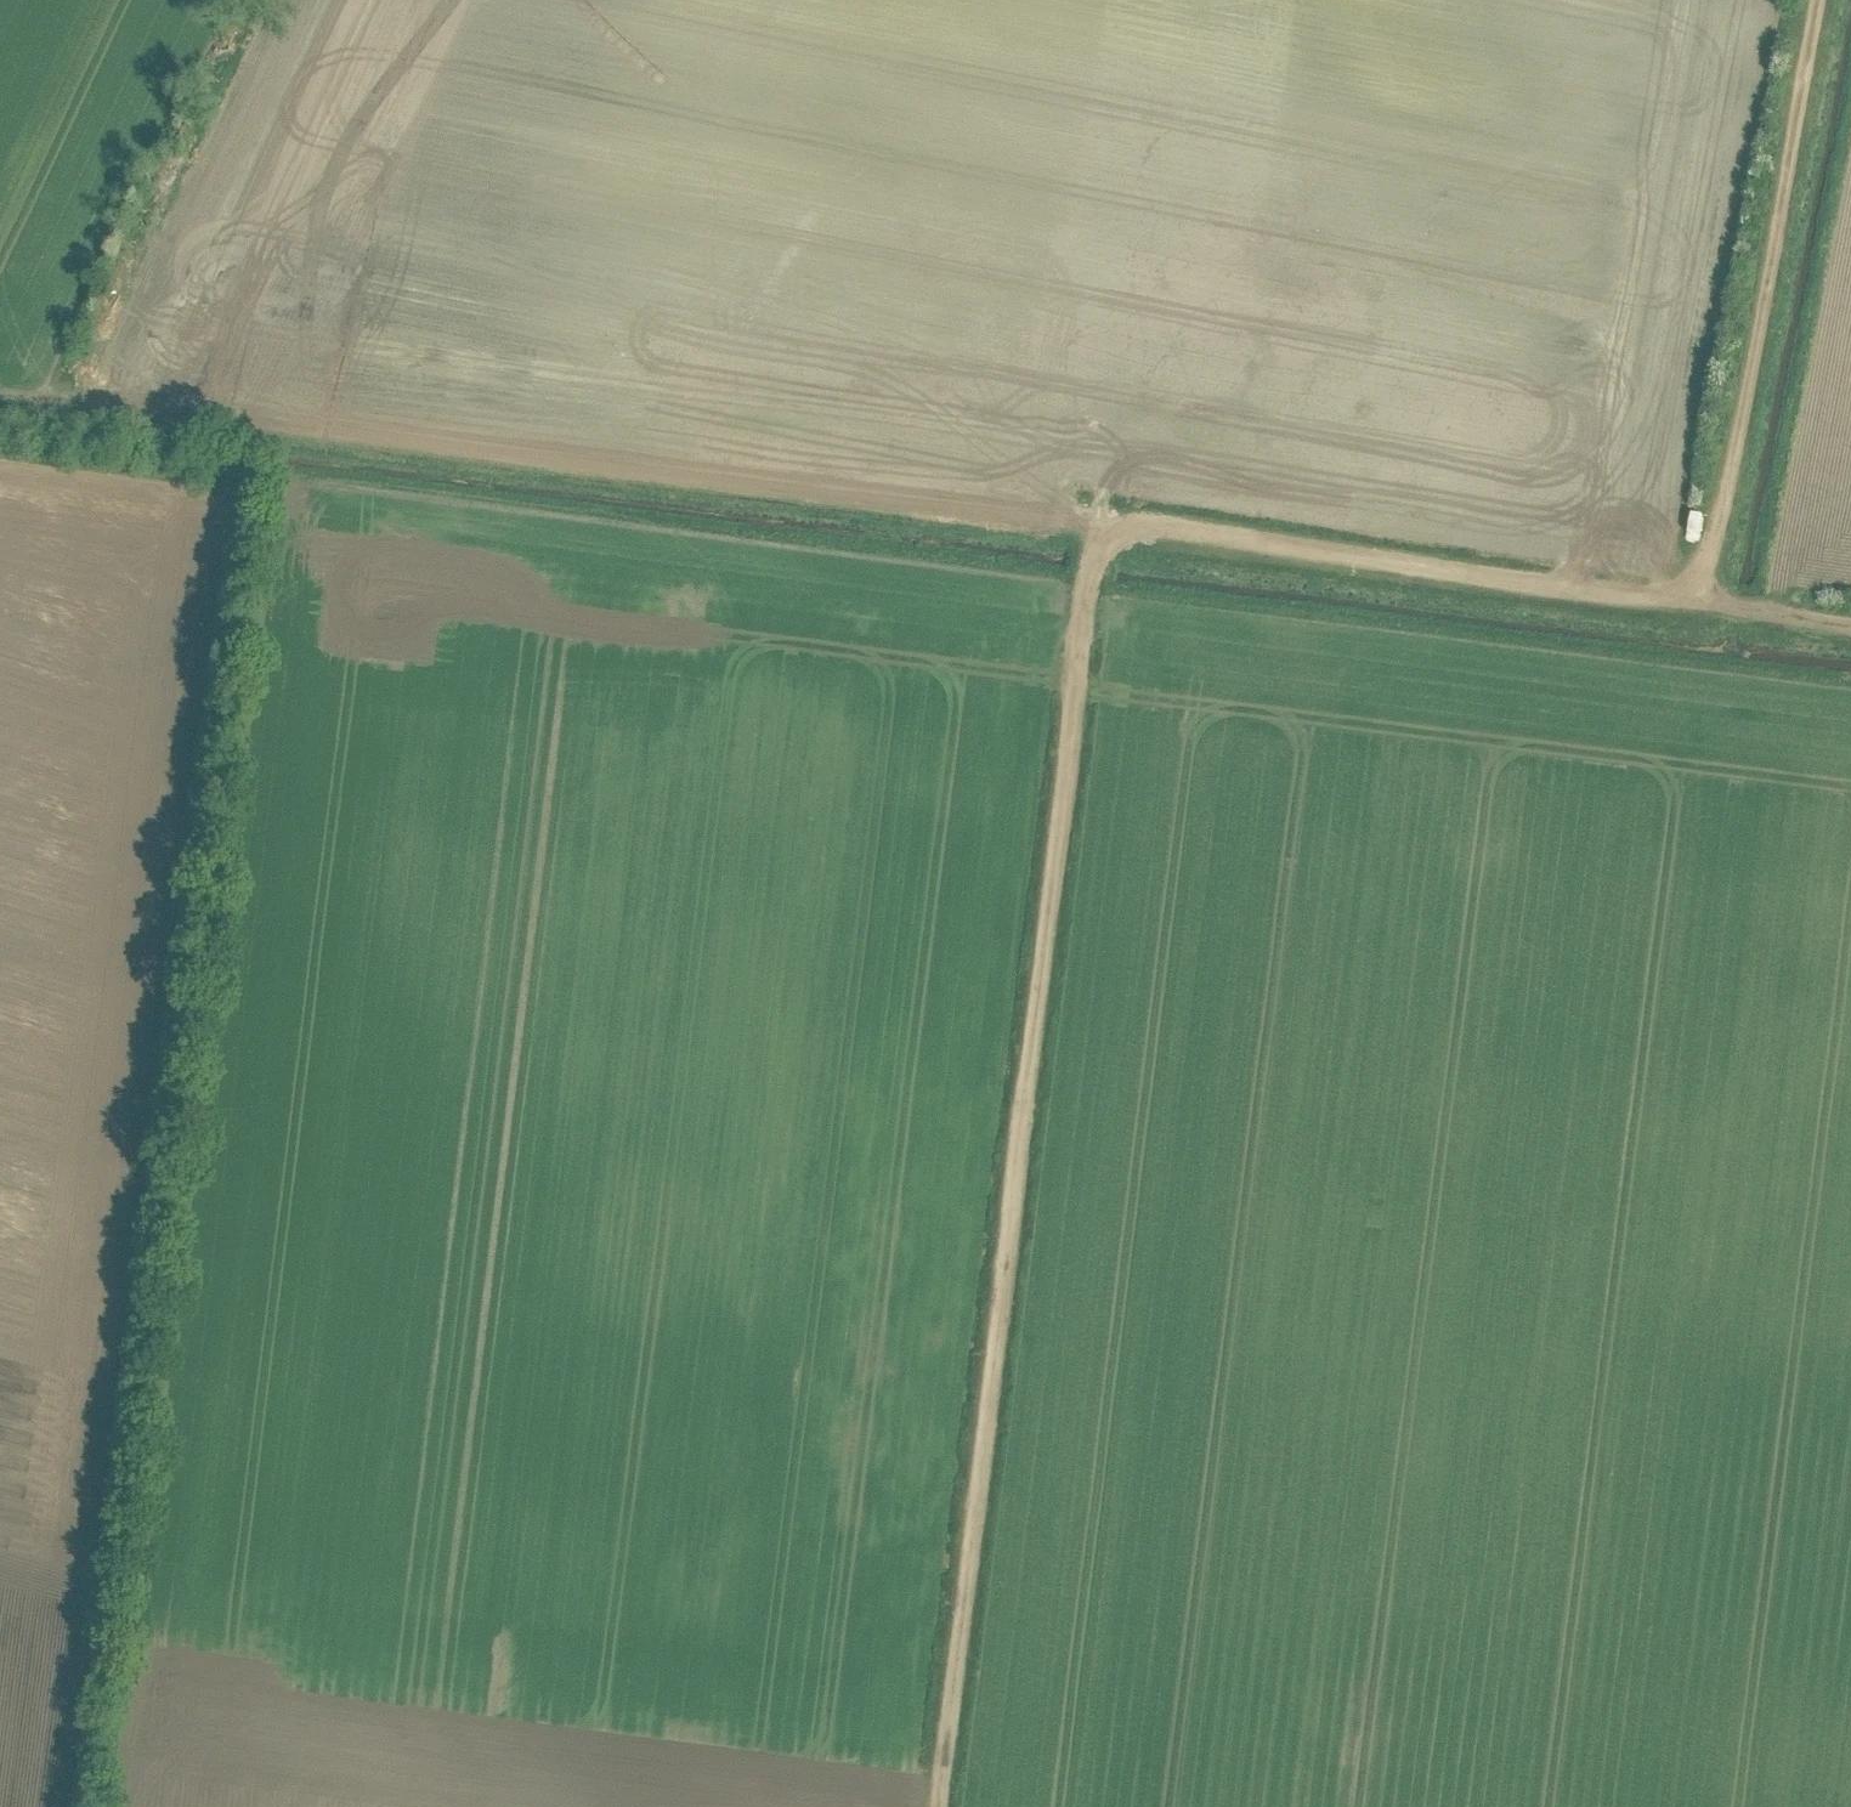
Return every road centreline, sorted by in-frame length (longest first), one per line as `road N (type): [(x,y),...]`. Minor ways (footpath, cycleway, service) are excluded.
road 1 (track): [(939,1806),(1084,596),(1108,535),(1177,529),(1850,624)]
road 2 (track): [(1702,604),(1822,0)]

